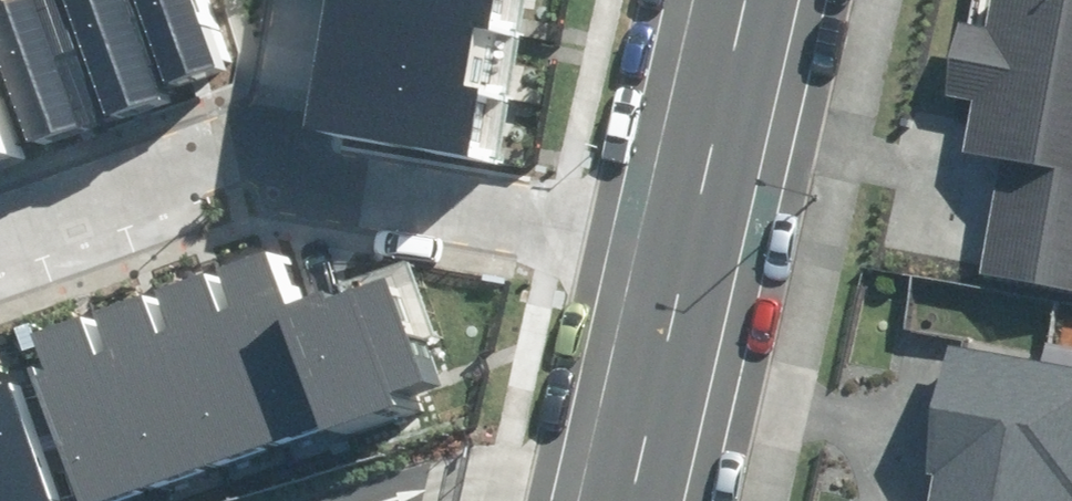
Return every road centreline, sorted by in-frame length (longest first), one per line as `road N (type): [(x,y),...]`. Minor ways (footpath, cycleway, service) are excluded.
road 1 (residential): [(262,163),(319,188),(682,270)]
road 2 (tertiary): [(743,0),(682,270)]
road 3 (residential): [(0,228),(183,162),(262,163)]
road 4 (tertiary): [(682,270),(630,500)]
road 5 (residential): [(297,0),(262,163)]

